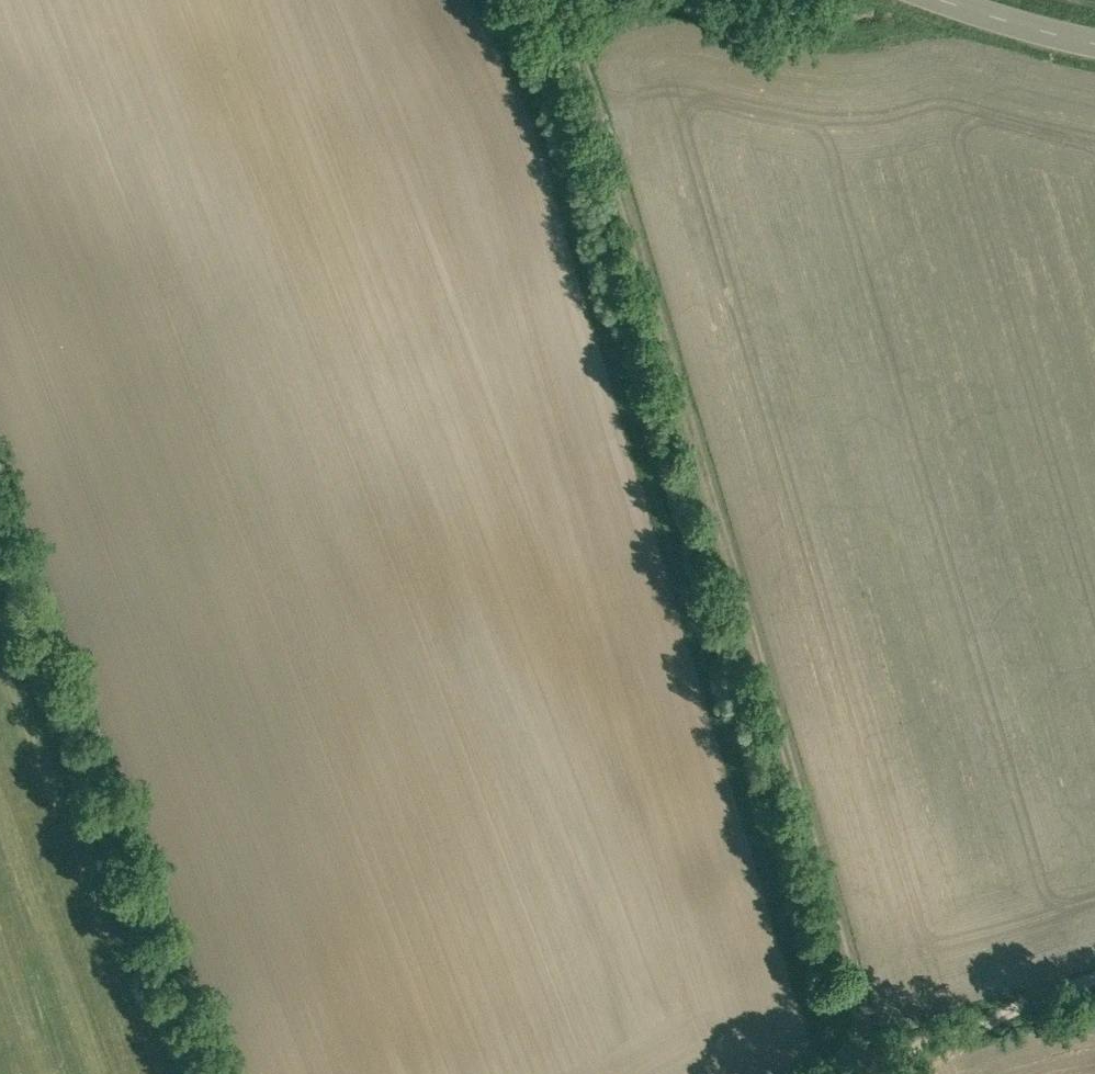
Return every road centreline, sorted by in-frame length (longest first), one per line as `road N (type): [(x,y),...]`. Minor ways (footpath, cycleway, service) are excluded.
road 1 (track): [(556,0),(891,1073)]
road 2 (tertiary): [(1094,41),(944,0)]

